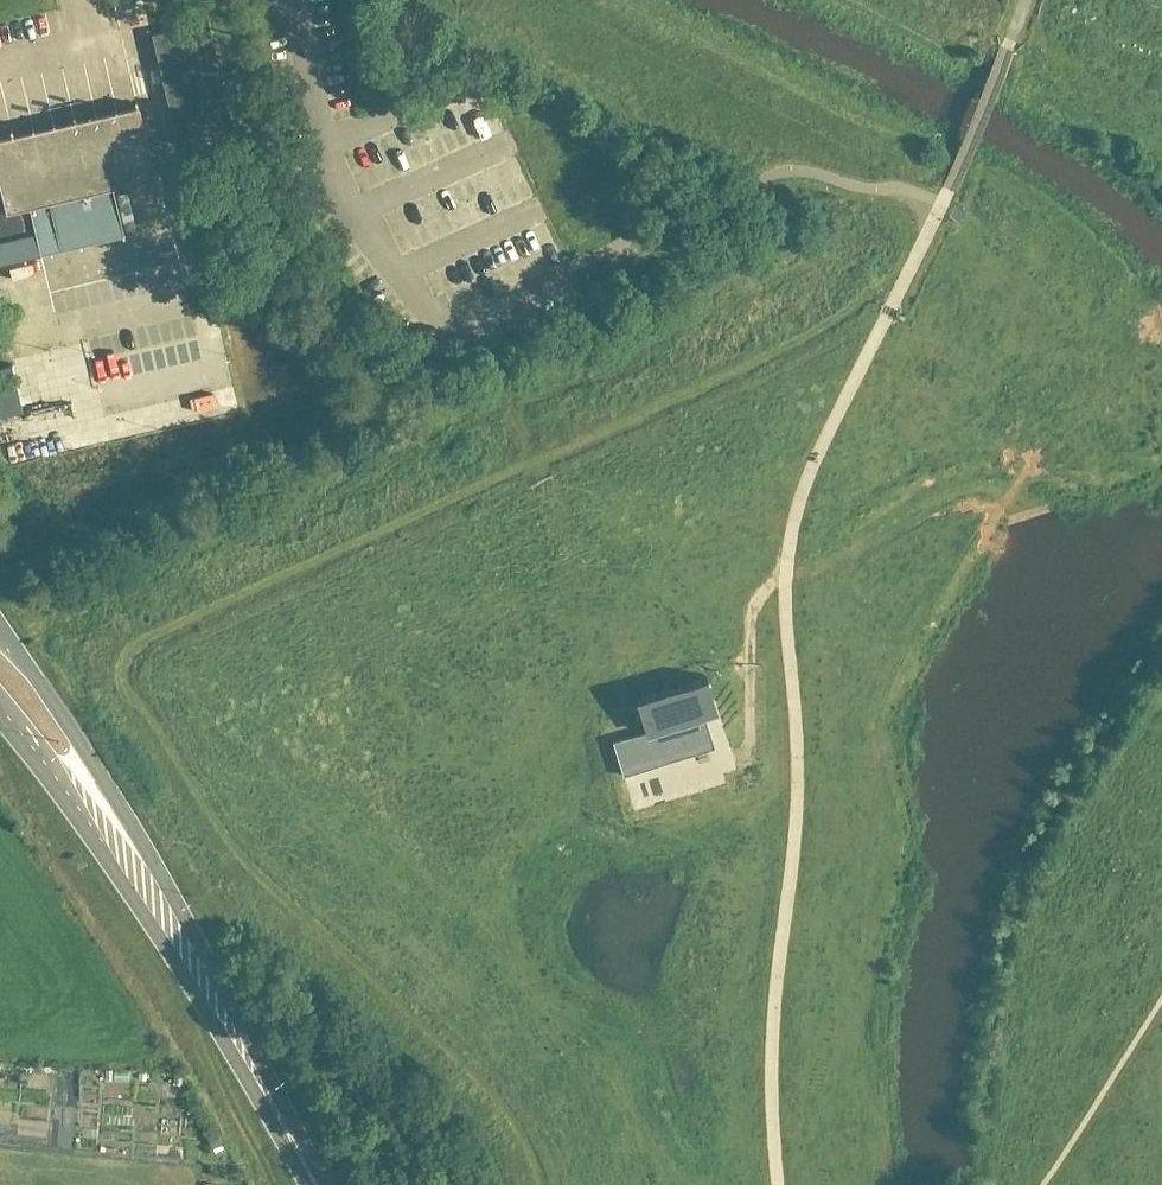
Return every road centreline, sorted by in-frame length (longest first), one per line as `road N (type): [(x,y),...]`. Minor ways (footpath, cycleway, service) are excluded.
road 1 (primary): [(286,1133),(156,877),(0,646)]
road 2 (track): [(640,783),(746,743),(751,619),(776,583),(966,491),(1014,500),(1027,520)]
road 3 (primary): [(0,724),(286,1133)]

